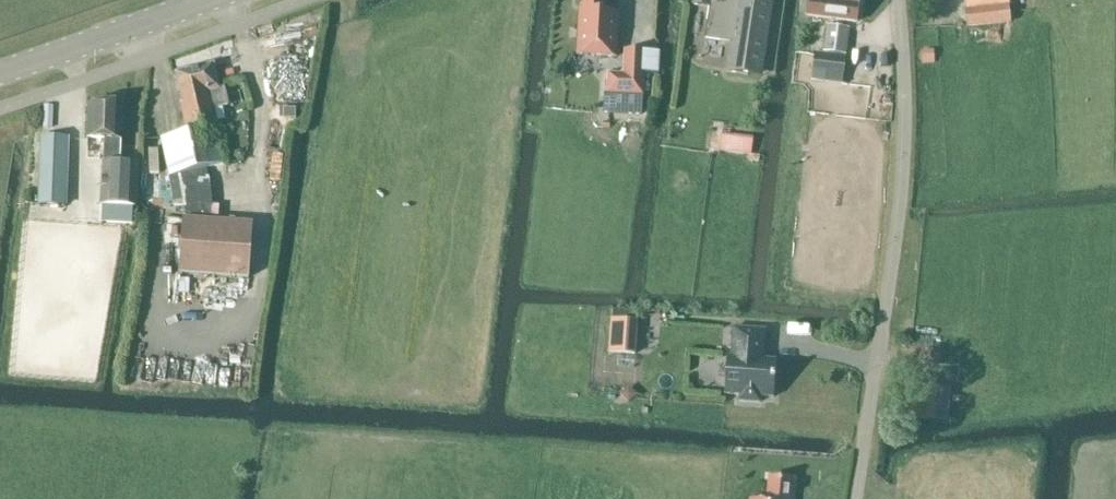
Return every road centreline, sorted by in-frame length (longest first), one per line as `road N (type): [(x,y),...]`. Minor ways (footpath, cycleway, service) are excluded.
road 1 (residential): [(852,498),(896,210),(896,0)]
road 2 (tertiary): [(0,76),(213,0)]

